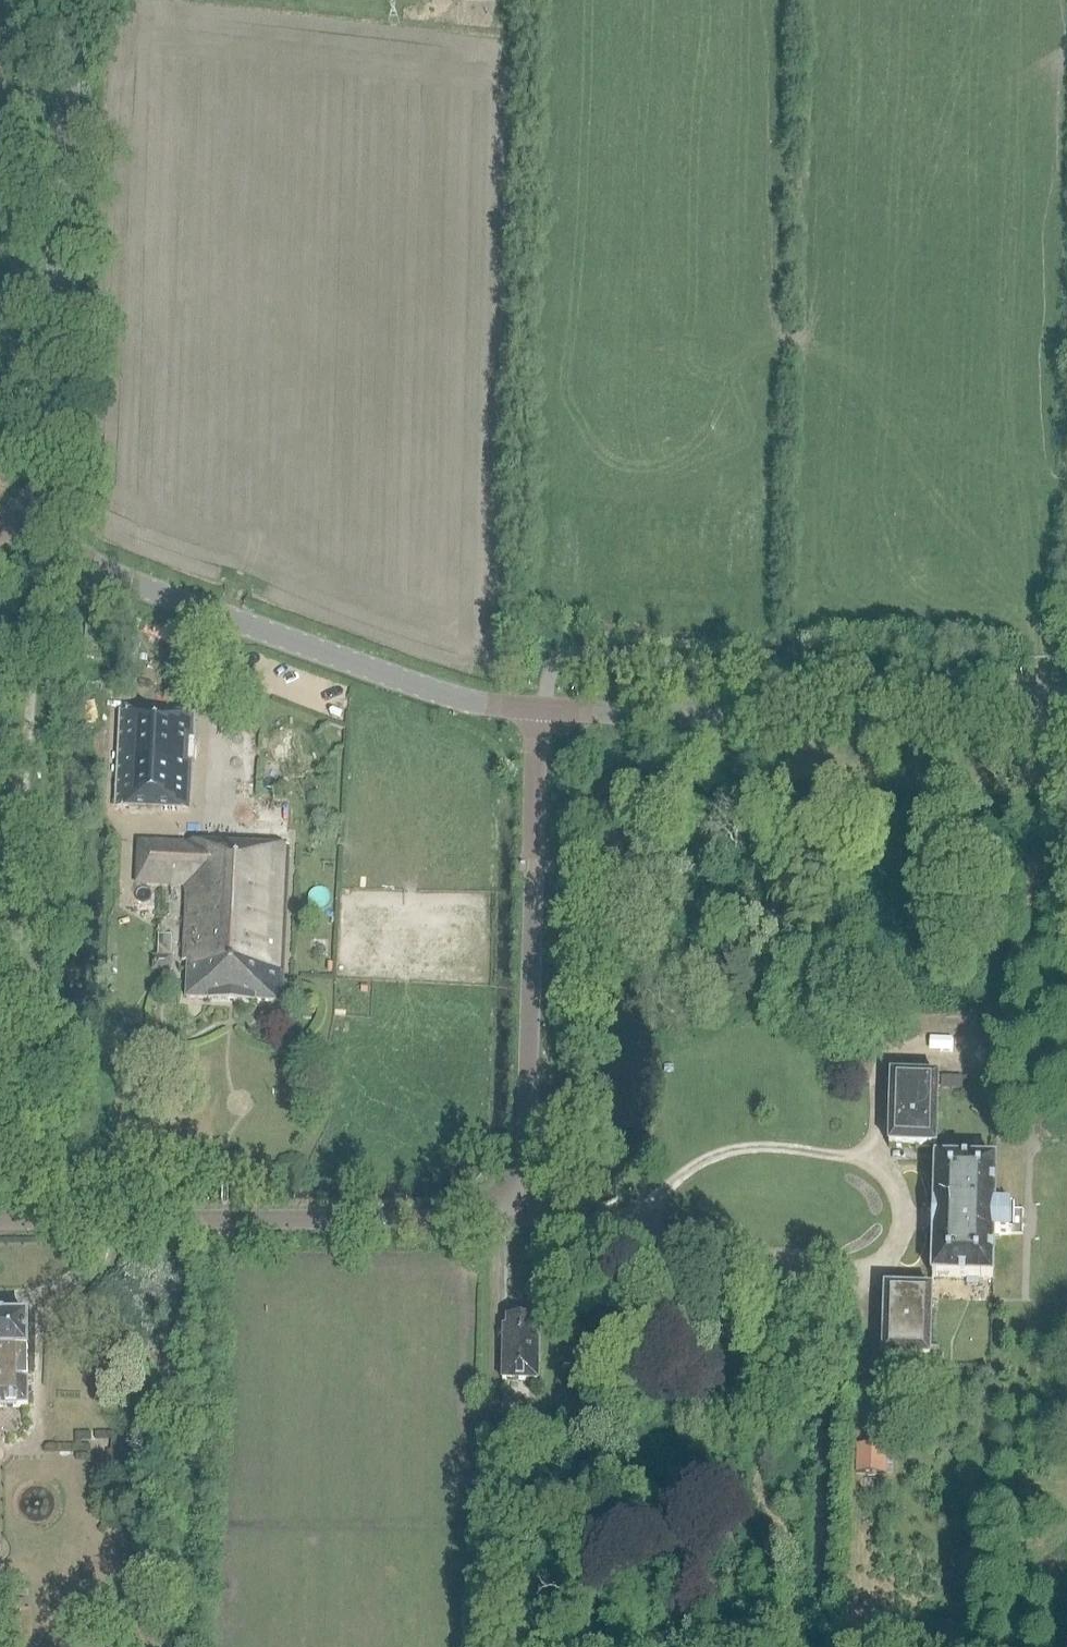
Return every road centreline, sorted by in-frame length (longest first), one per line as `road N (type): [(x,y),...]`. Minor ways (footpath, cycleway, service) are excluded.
road 1 (unclassified): [(0,1219),(430,1218),(494,1197),(514,1175),(526,1126),(539,709)]
road 2 (track): [(1051,855),(1030,1123),(1008,1646)]
road 3 (tertiary): [(539,709),(461,699),(105,573),(41,524)]
road 4 (tertiary): [(1066,743),(539,709)]
road 5 (tertiary): [(41,524),(78,0)]
road 6 (track): [(856,1157),(876,1120),(880,1052),(944,1052)]

